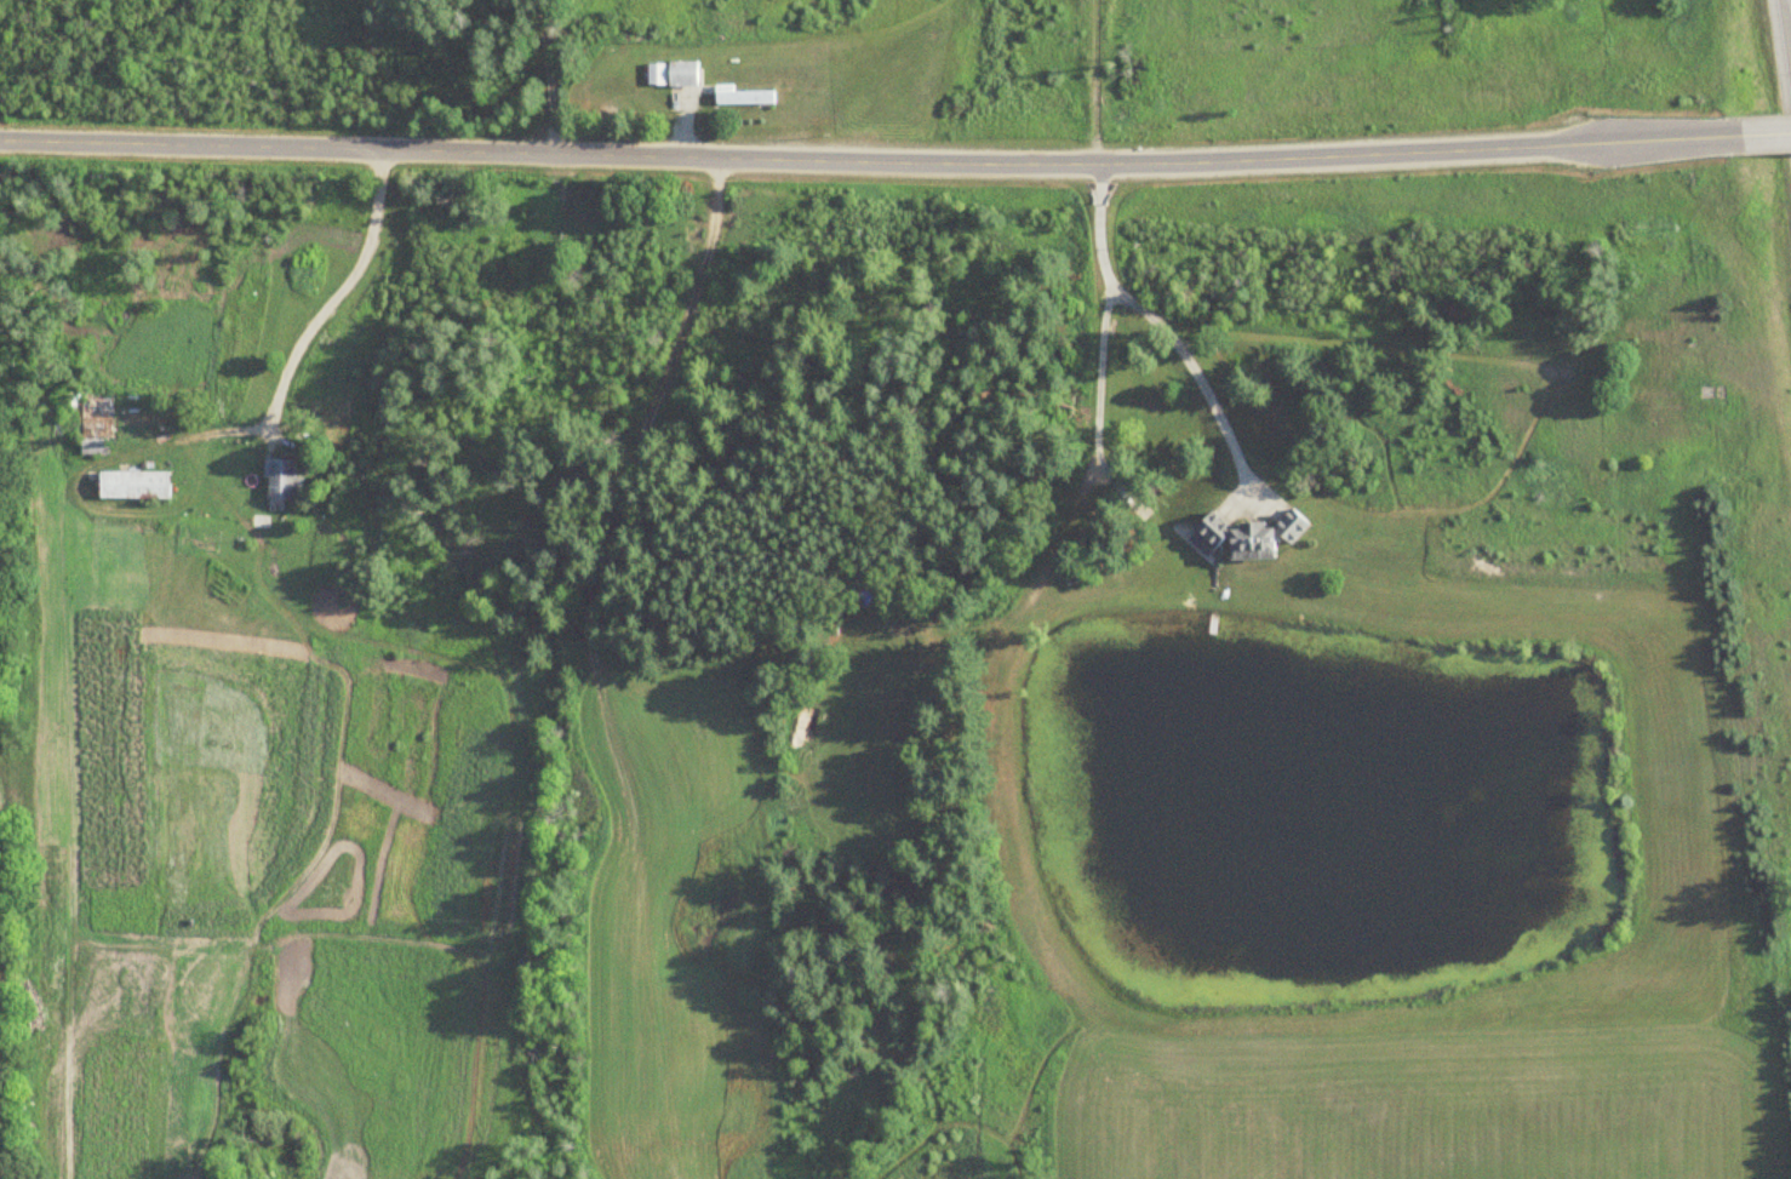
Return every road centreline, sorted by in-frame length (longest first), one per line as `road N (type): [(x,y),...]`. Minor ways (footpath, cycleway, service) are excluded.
road 1 (residential): [(1722,137),(1106,164),(0,141)]

